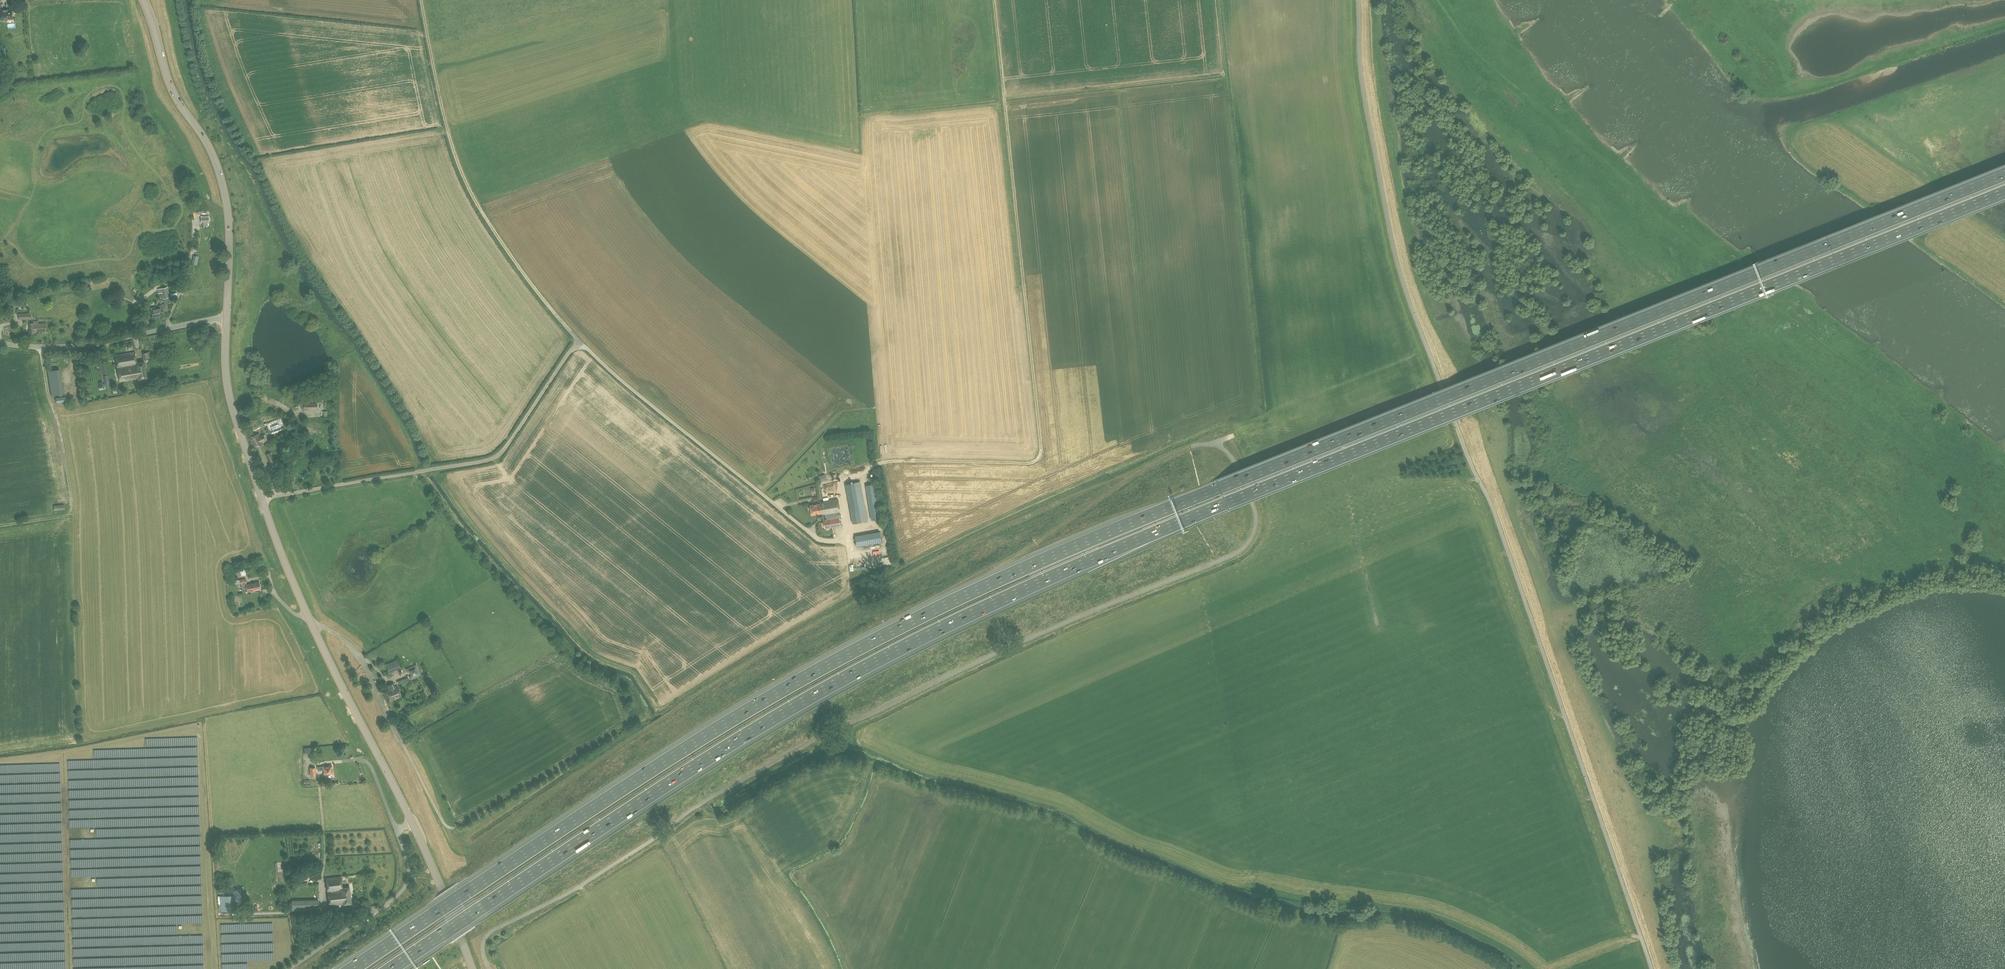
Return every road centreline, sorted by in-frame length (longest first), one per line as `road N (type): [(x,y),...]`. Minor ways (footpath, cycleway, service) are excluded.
road 1 (motorway): [(2004,174),(950,602),(726,723),(352,968)]
road 2 (motorway): [(390,968),(739,739),(941,628),(1229,501),(2004,191)]
road 3 (unclassified): [(1651,968),(1505,542),(1402,282),(1369,122),(1357,0)]
road 4 (track): [(874,465),(1032,462),(1042,448),(994,0)]
road 5 (unclassified): [(489,968),(483,948),(490,933),(567,894),(816,738)]
road 6 (track): [(1437,0),(1463,35),(1658,215),(1726,265)]
road 7 (track): [(421,0),(460,168),(504,245),(579,341)]
road 8 (secondary): [(227,319),(222,183),(173,90),(144,0)]
road 9 (track): [(579,341),(810,533),(834,541)]
road 10 (secondary): [(313,626),(231,402),(227,319)]
road 11 (unclassified): [(457,828),(444,823),(358,656),(338,635),(313,626)]
road 12 (track): [(39,347),(70,513),(0,526)]
road 13 (unclassified): [(0,343),(94,344),(227,319)]
road 14 (secondary): [(412,822),(313,626)]
road 15 (track): [(424,470),(499,454),(579,341)]
road 16 (unclassified): [(289,968),(402,891),(409,868),(396,830)]
road 17 (track): [(378,909),(324,906),(319,785),(307,764)]
road 18 (track): [(424,470),(262,500)]
road 19 (secondary): [(473,968),(412,822)]

